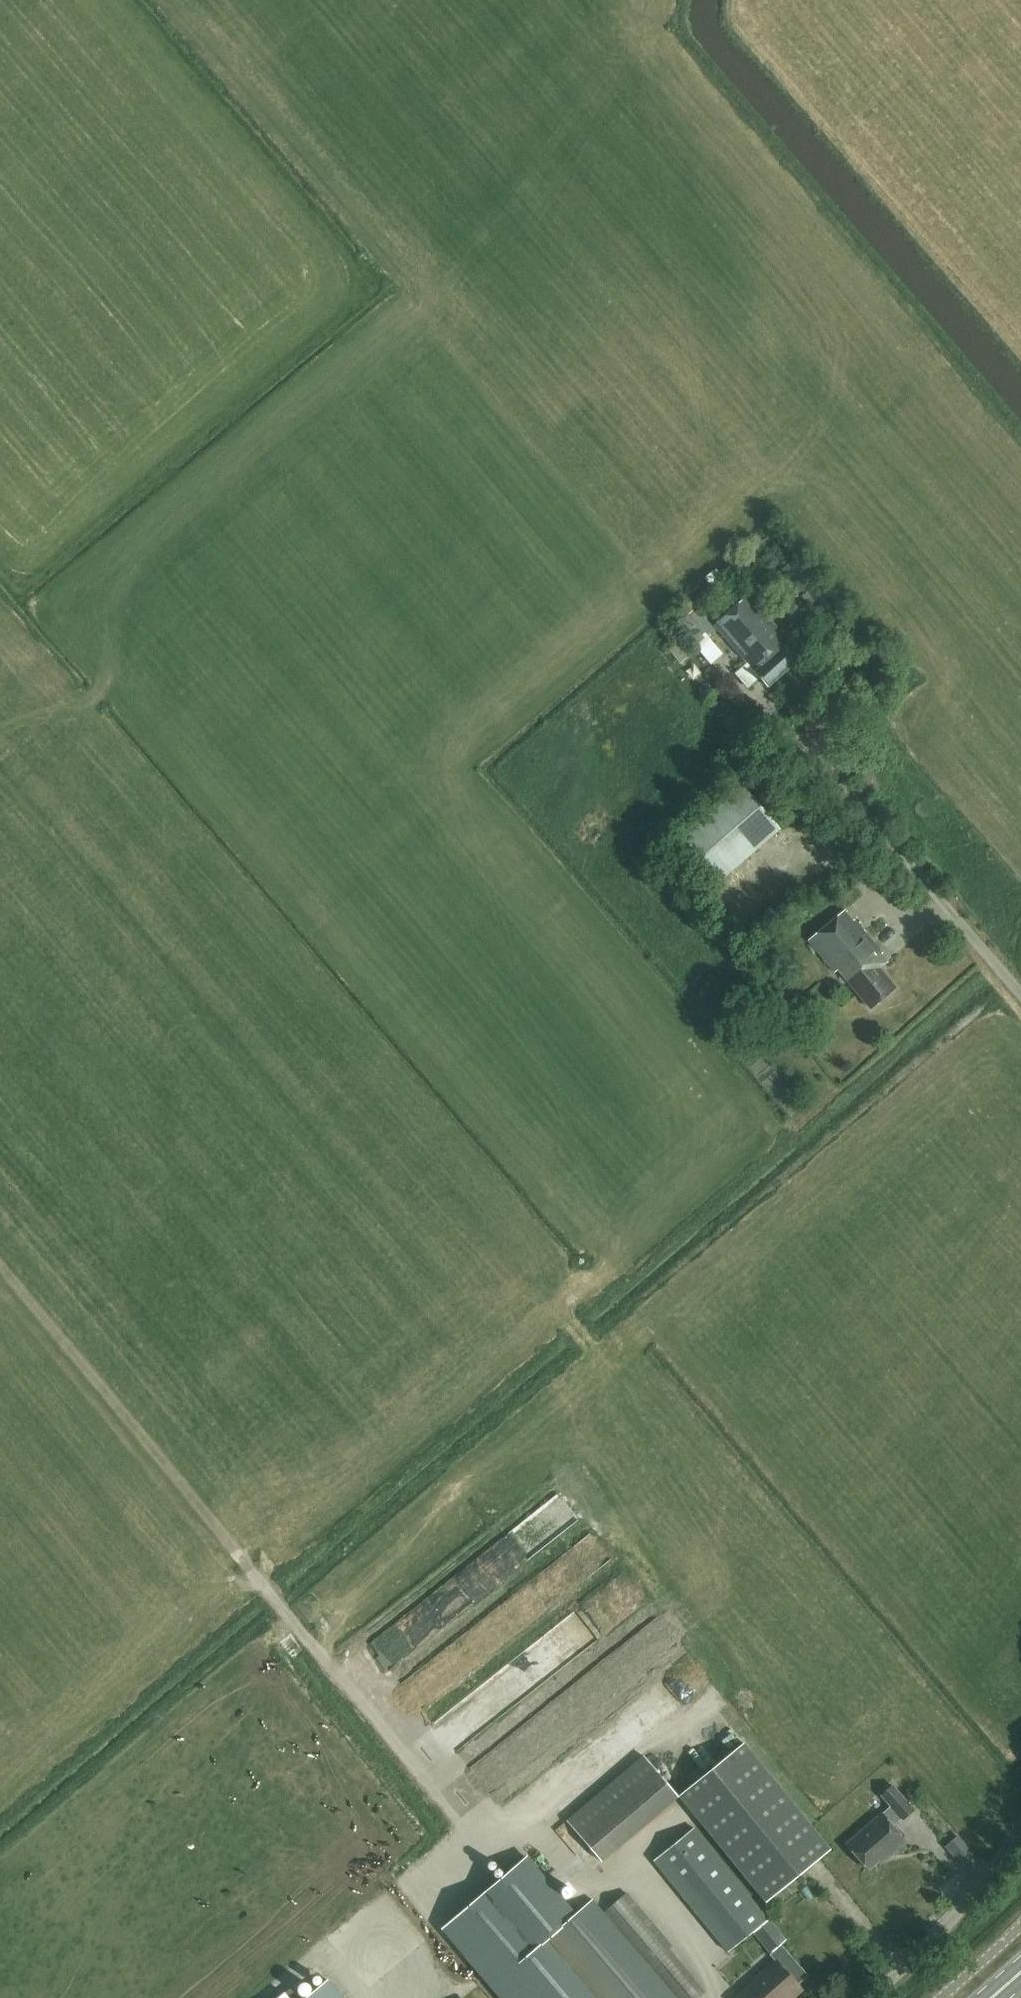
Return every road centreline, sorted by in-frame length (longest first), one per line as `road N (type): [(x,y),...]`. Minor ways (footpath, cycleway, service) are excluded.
road 1 (unclassified): [(1020,992),(782,721)]

